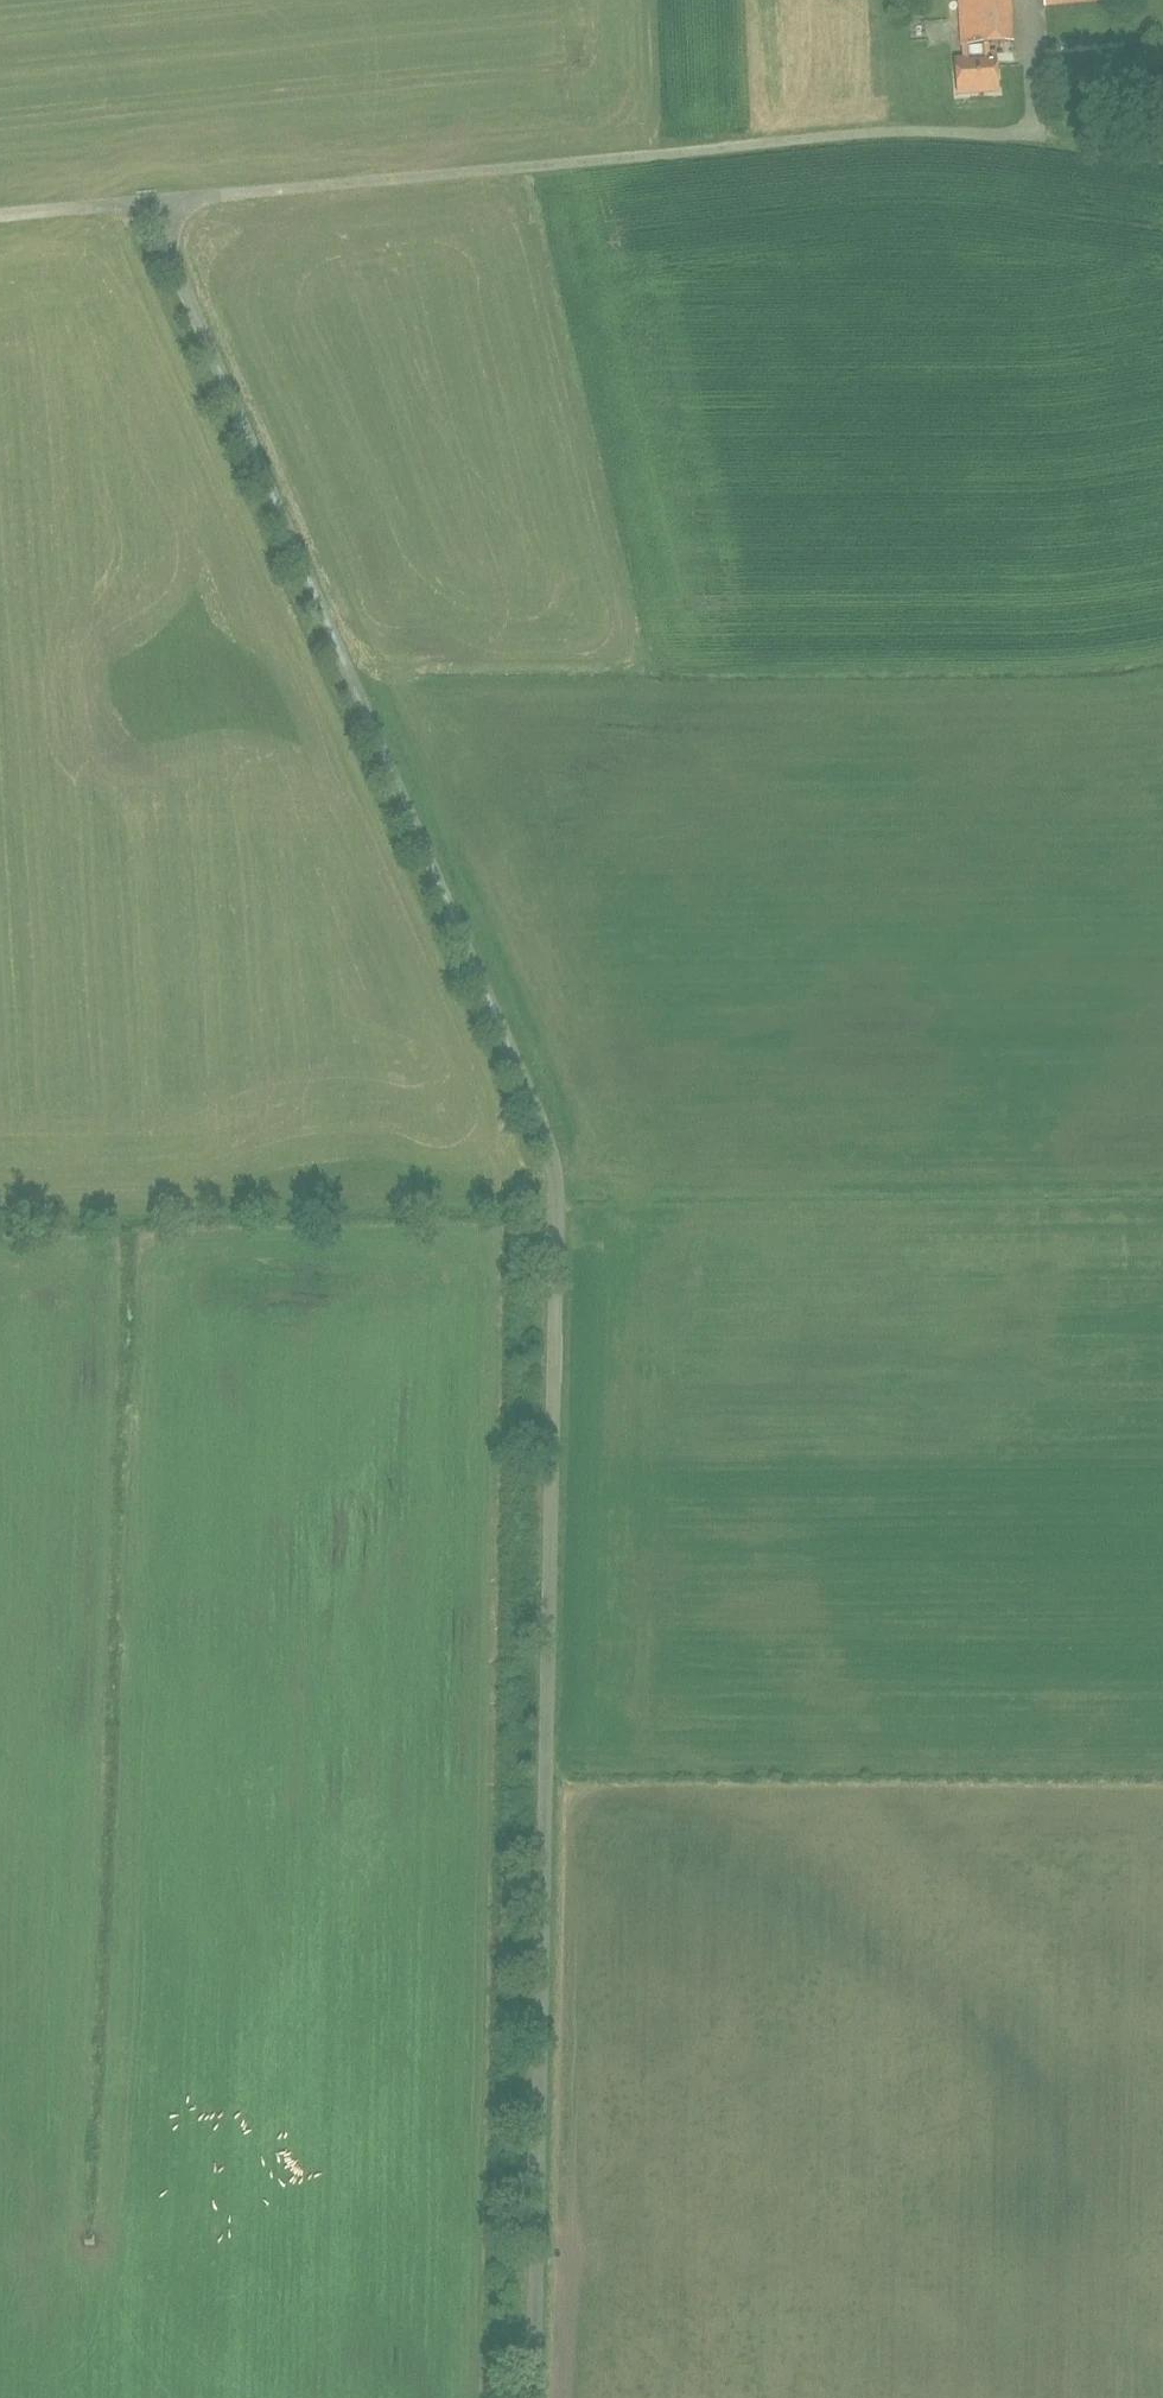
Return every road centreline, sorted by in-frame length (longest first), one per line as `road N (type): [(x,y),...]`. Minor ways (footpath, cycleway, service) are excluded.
road 1 (unclassified): [(551,2397),(572,1285),(561,1174),(229,433),(139,213)]
road 2 (unclassified): [(139,213),(1007,133),(1162,156)]
road 3 (unclassified): [(0,222),(139,213)]

